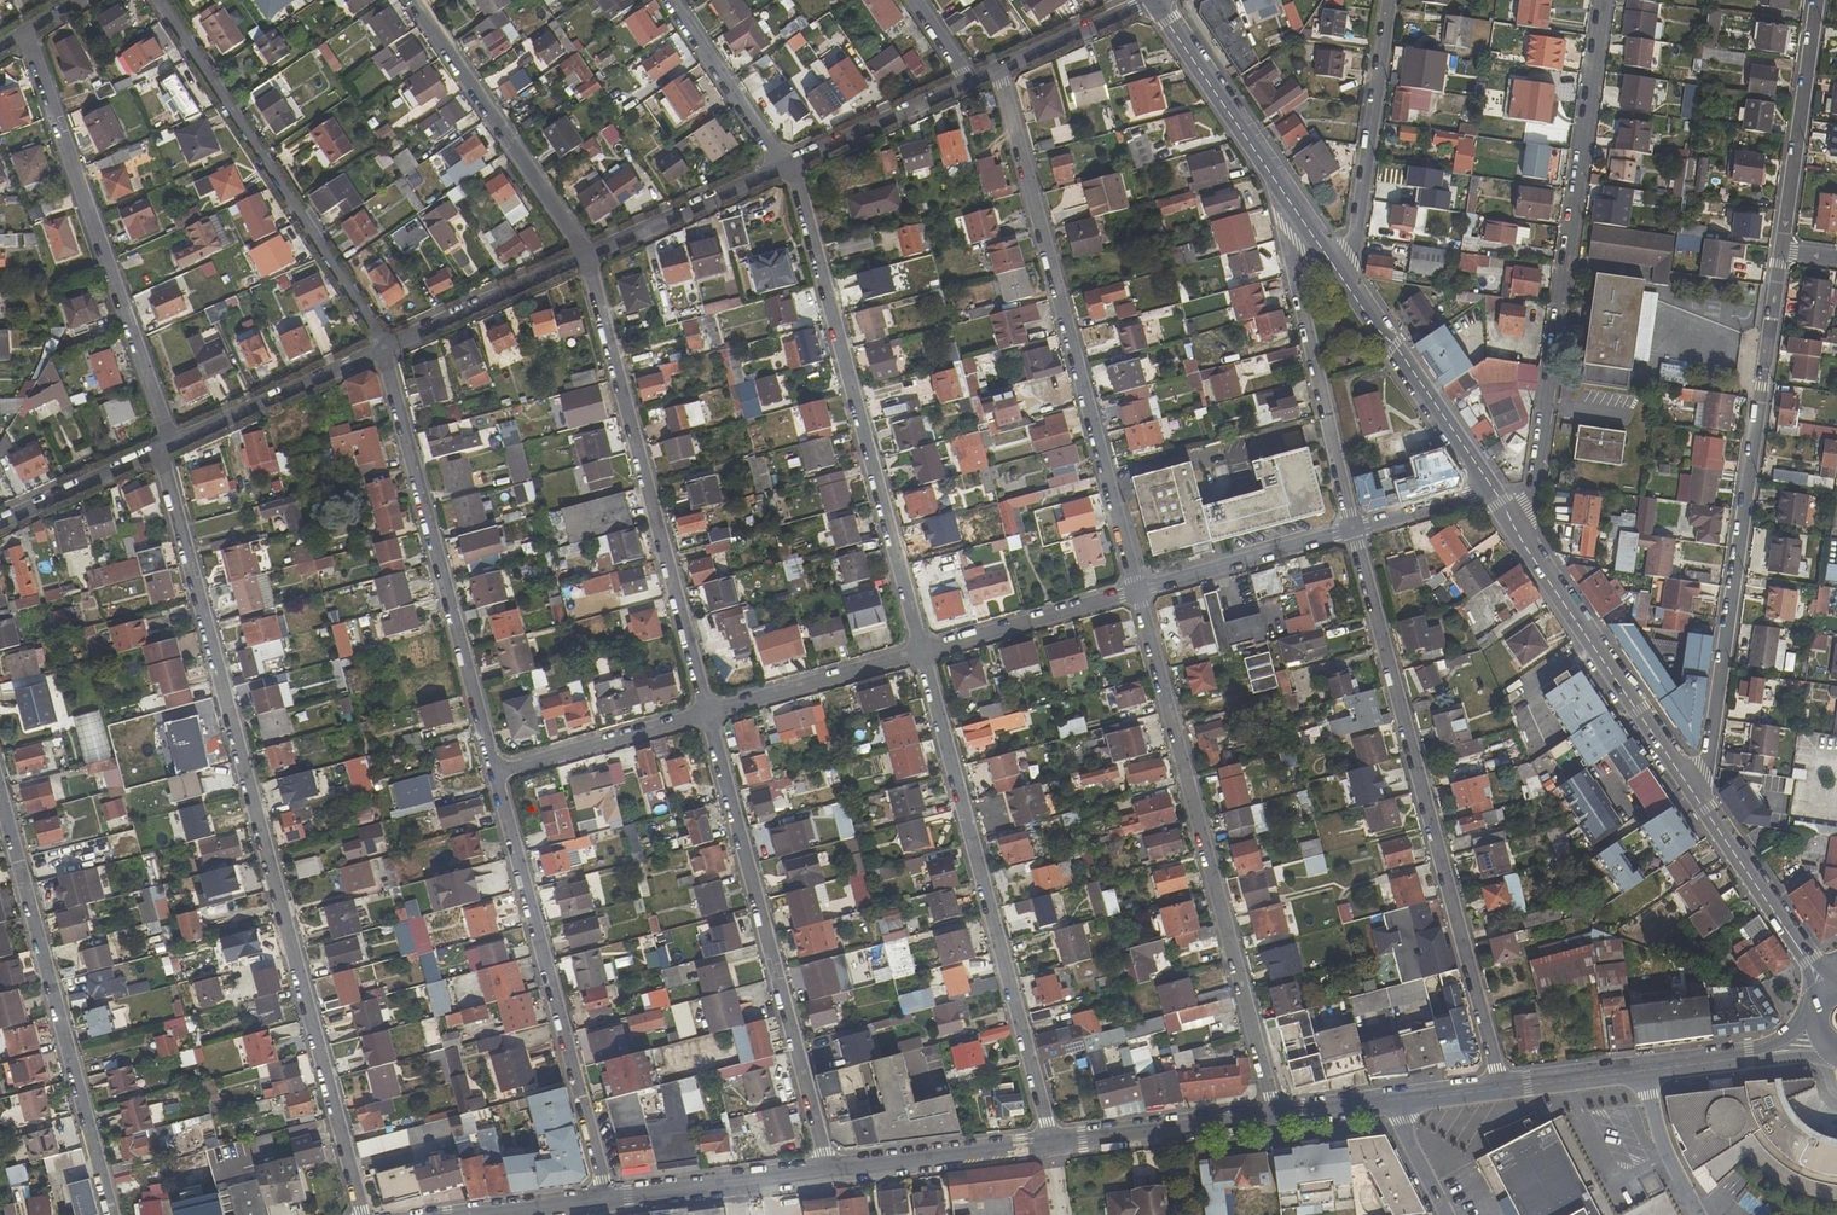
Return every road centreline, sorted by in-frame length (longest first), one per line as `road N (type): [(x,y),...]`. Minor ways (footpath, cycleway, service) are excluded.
road 1 (residential): [(160,450),(362,1214)]
road 2 (residential): [(1500,1088),(1353,530)]
road 3 (residential): [(1783,248),(1703,801)]
road 4 (residential): [(1137,591),(1276,1117)]
road 5 (residential): [(1000,68),(1137,591)]
road 6 (residential): [(1517,528),(1530,509),(1603,0)]
road 7 (residential): [(1053,1144),(922,651)]
road 8 (residential): [(922,651),(781,167)]
road 9 (residential): [(708,713),(828,1173)]
road 10 (residential): [(582,255),(708,713)]
road 11 (residential): [(608,1201),(494,774)]
road 12 (residential): [(494,774),(381,349)]
road 13 (residential): [(23,32),(172,445)]
road 14 (residential): [(0,793),(111,1214)]
road 15 (residential): [(381,349),(160,0)]
road 16 (residential): [(1517,528),(1703,801)]
road 17 (residential): [(1353,530),(1292,266),(1294,207)]
road 18 (residential): [(417,0),(582,255)]
road 19 (residential): [(1389,0),(1356,236),(1337,267)]
road 20 (residential): [(1337,267),(1493,490)]
road 21 (residential): [(1152,0),(1294,207)]
road 22 (residential): [(1817,0),(1783,248)]
road 23 (residential): [(172,445),(381,349)]
road 24 (tertiary): [(1053,1144),(828,1173)]
road 25 (residential): [(1703,801),(1832,987)]
road 26 (tertiary): [(1276,1117),(1053,1144)]
road 27 (residential): [(1353,530),(1137,591)]
road 28 (residential): [(1137,591),(922,651)]
road 29 (residential): [(922,651),(708,713)]
road 30 (residential): [(708,713),(494,774)]
road 31 (residential): [(381,349),(582,255)]
road 32 (tertiary): [(828,1173),(608,1201)]
road 33 (residential): [(582,255),(781,167)]
road 34 (residential): [(781,167),(967,82)]
road 35 (residential): [(671,0),(781,167)]
road 36 (tertiary): [(1824,1042),(1644,1069)]
road 37 (residential): [(0,521),(160,450)]
road 38 (residential): [(1000,68),(1146,0)]
road 39 (residential): [(1644,1069),(1665,1152),(1697,1214)]
road 40 (residential): [(1493,490),(1353,530)]
road 41 (tertiary): [(1644,1069),(1500,1088)]
road 42 (residential): [(1392,1103),(1447,1214)]

